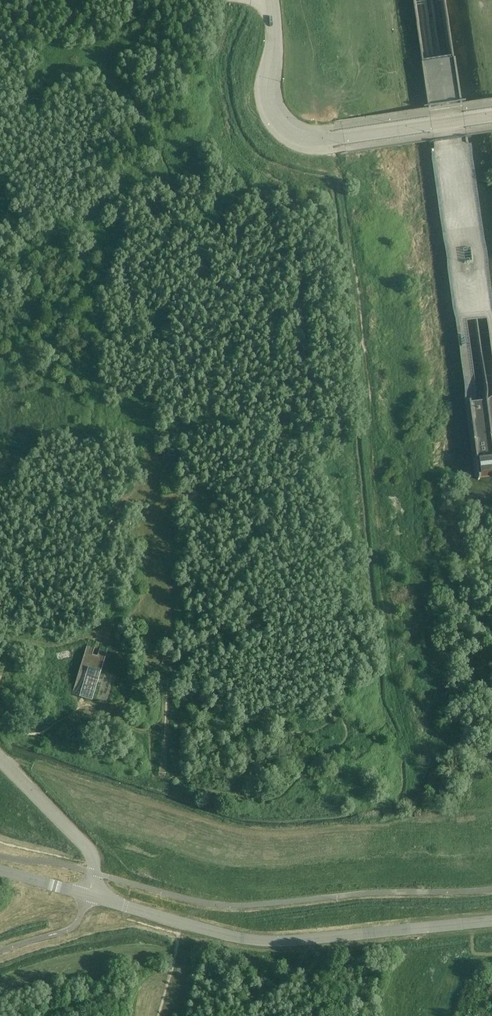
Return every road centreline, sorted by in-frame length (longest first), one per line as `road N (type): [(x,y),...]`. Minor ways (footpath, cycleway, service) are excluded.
road 1 (unclassified): [(89,895),(216,934),(275,941),(491,921)]
road 2 (tertiary): [(270,0),(270,112),(303,139),(491,116)]
road 3 (unclassified): [(89,895),(92,854),(0,759)]

